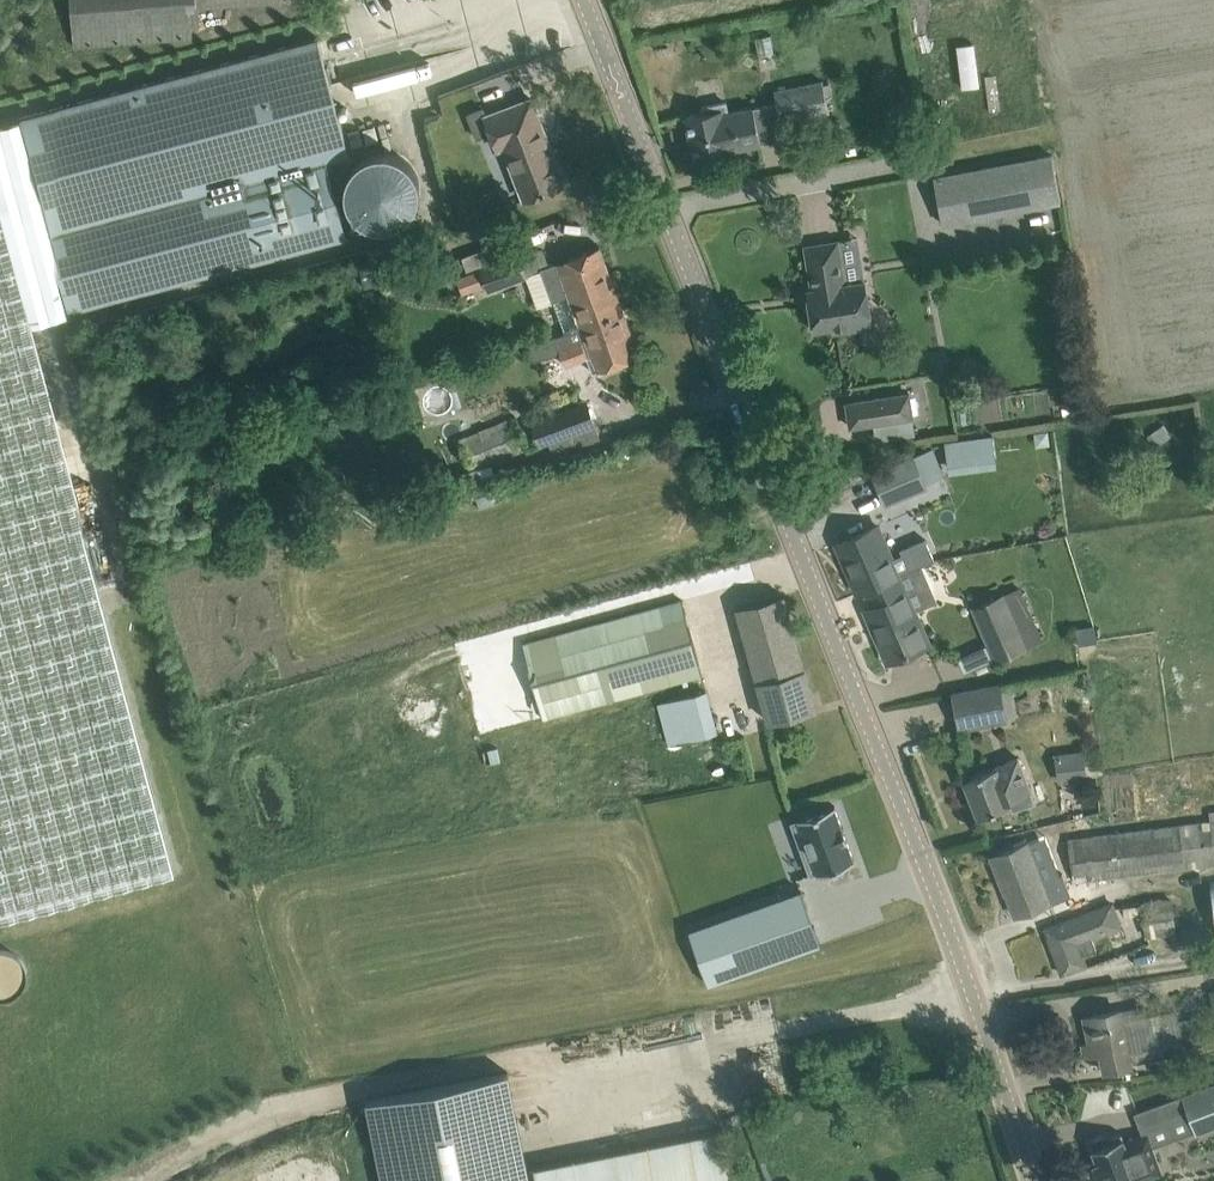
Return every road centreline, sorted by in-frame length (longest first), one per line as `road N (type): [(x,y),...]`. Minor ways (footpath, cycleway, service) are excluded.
road 1 (unclassified): [(1035,1180),(941,909),(584,0)]

